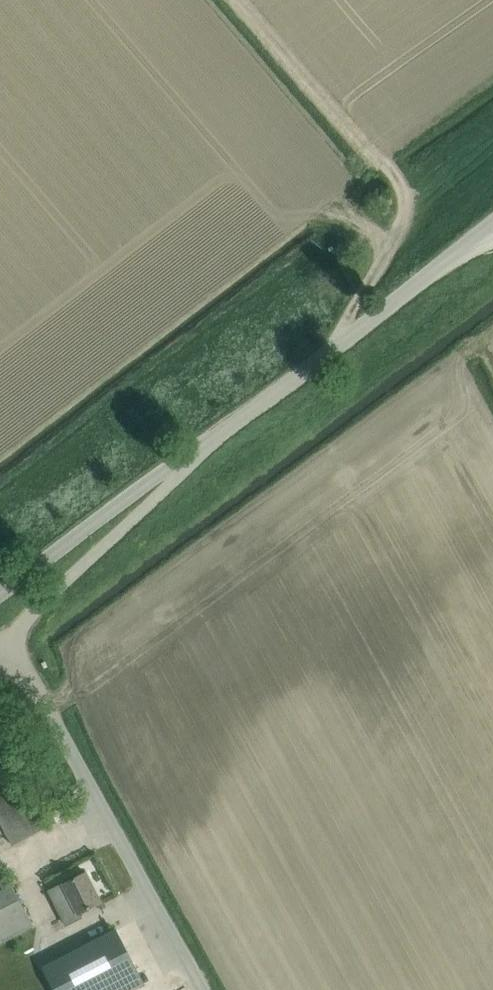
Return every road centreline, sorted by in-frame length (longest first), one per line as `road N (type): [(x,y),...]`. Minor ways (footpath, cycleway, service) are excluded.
road 1 (track): [(332,348),(402,211),(400,178),(246,0)]
road 2 (unclassified): [(203,989),(12,640)]
road 3 (unclassified): [(492,221),(215,435)]
road 4 (unclassified): [(12,640),(215,435)]
road 5 (unclassified): [(0,593),(215,435)]

